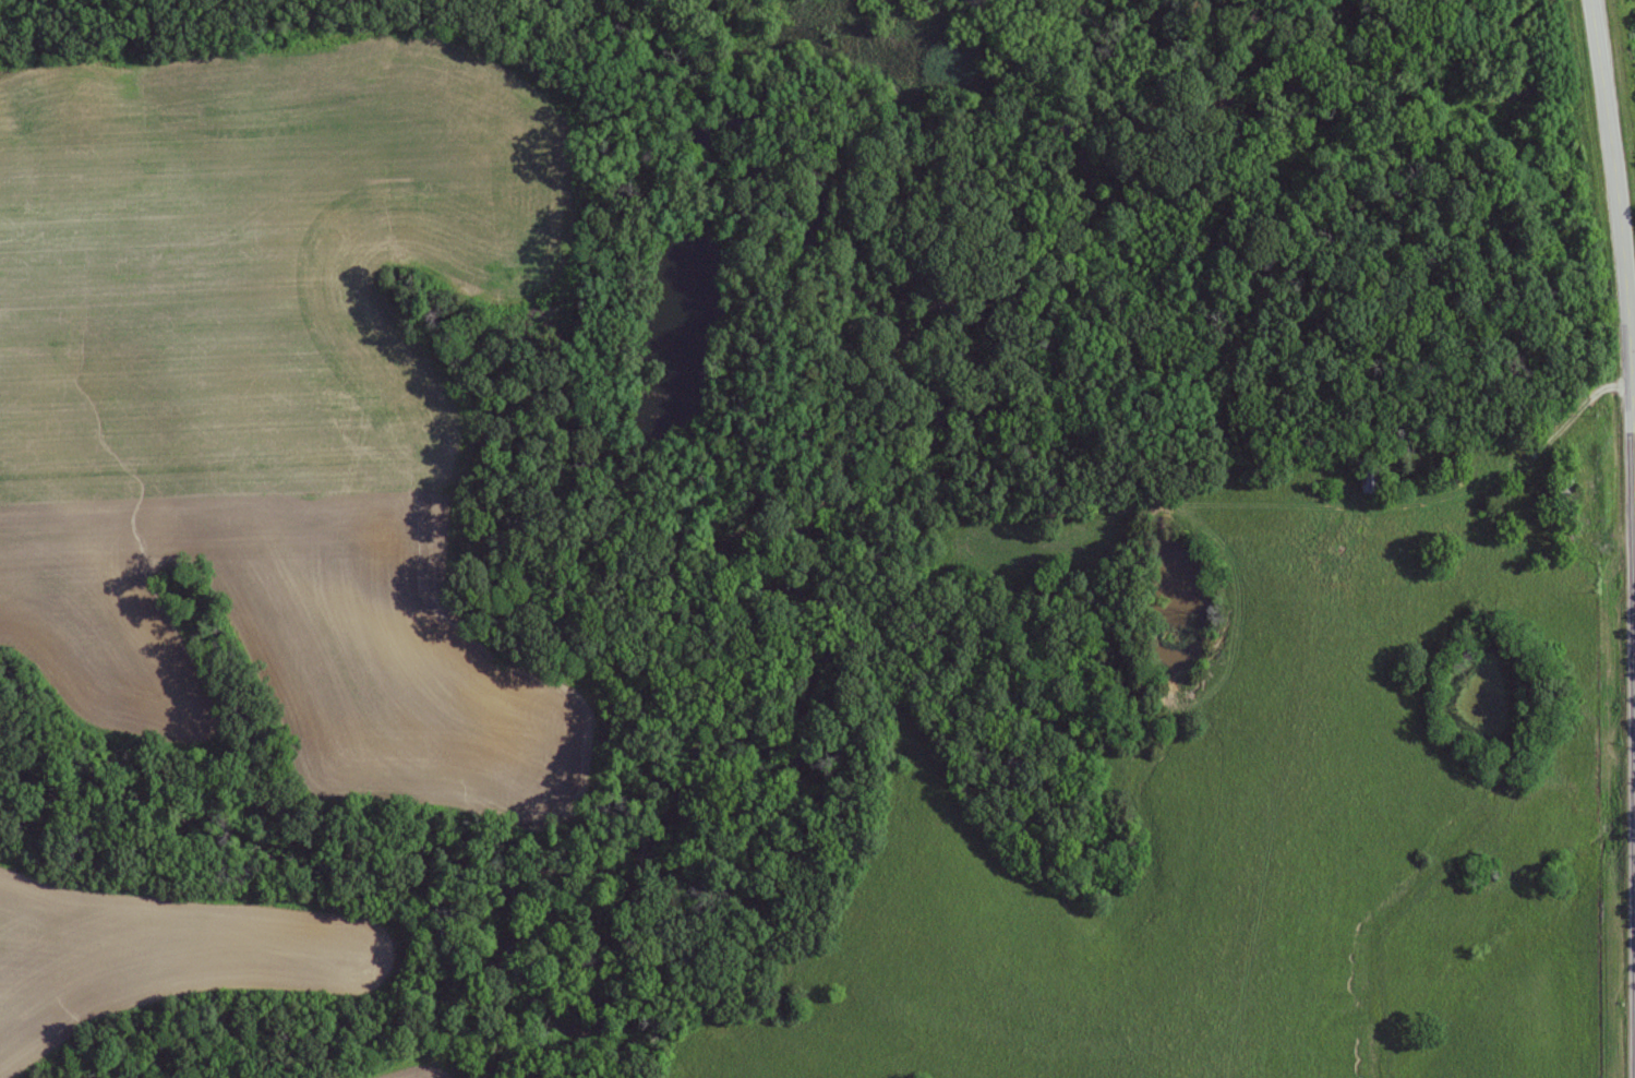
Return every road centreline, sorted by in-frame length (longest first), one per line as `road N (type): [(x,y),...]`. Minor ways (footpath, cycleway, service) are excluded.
road 1 (primary): [(1634,433),(1624,261),(1592,0)]

